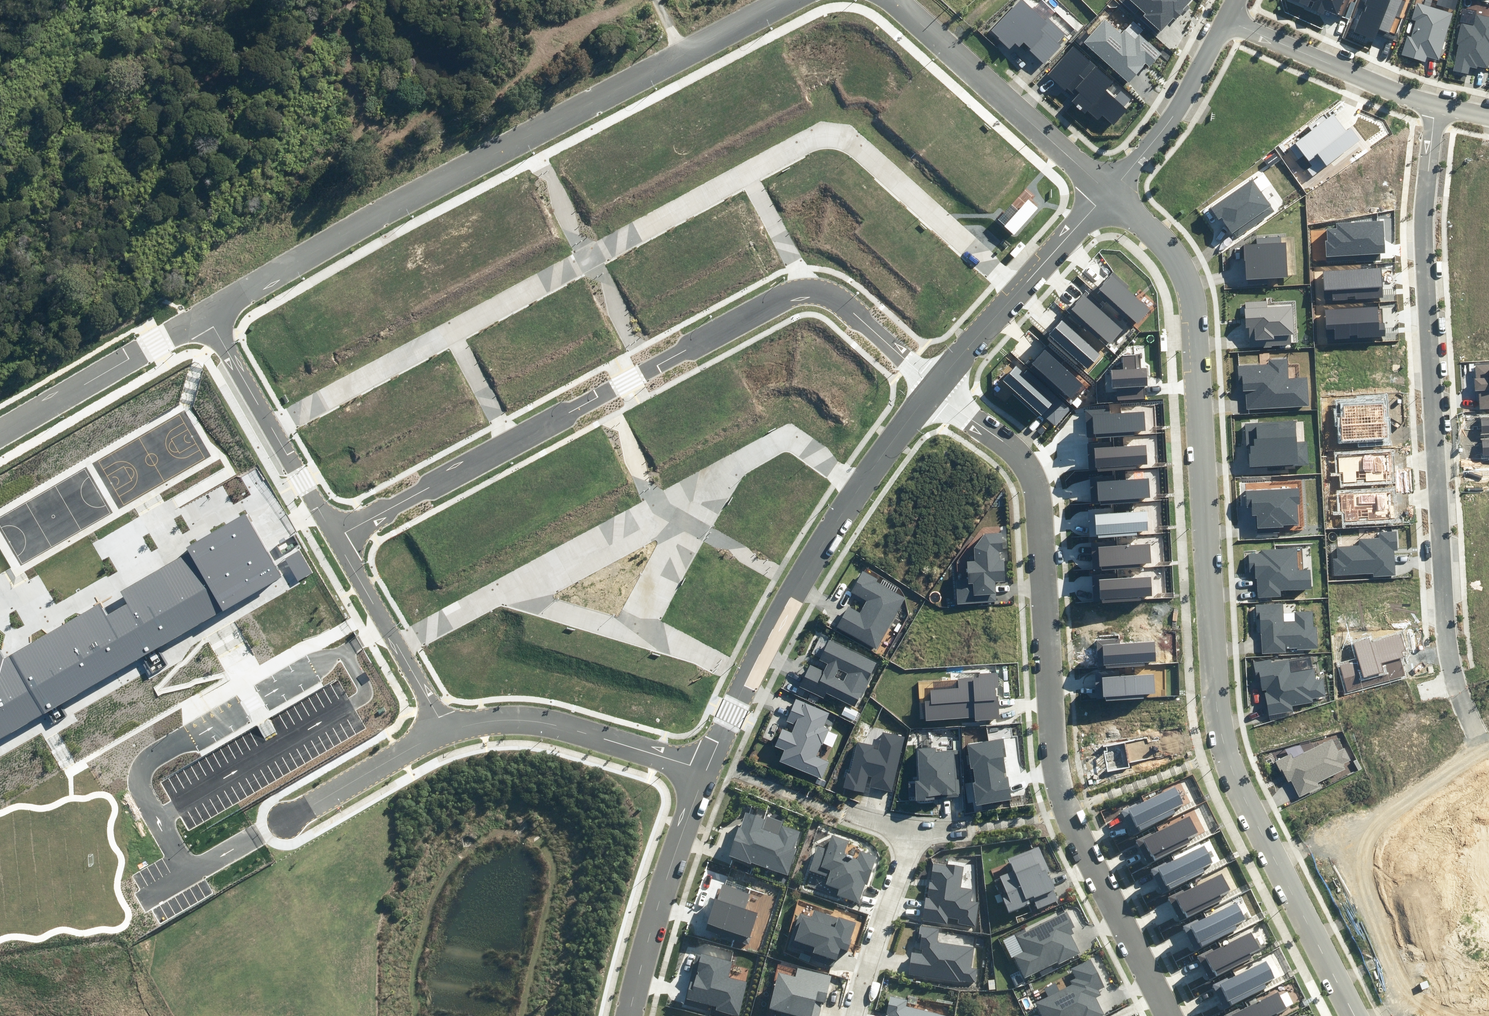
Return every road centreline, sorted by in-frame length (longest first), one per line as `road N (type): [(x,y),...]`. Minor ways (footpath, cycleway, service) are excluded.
road 1 (tertiary): [(1111,193),(1170,250),(1194,309),(1222,748),(1354,1015)]
road 2 (residential): [(932,389),(1032,472),(1056,765),(1066,810),(1168,1015)]
road 3 (residential): [(207,311),(782,0)]
road 4 (residential): [(1477,734),(1454,673),(1447,620),(1424,215),(1438,106)]
road 5 (residential): [(748,174),(836,134),(859,144),(1022,289)]
road 6 (residential): [(452,334),(748,174)]
road 7 (residential): [(811,291),(513,446)]
road 8 (tertiary): [(705,773),(787,596),(858,486)]
road 9 (residential): [(898,0),(1111,193)]
road 10 (residential): [(705,773),(521,719),(444,730)]
road 11 (tertiary): [(623,1015),(705,773)]
road 12 (residential): [(1438,106),(1228,22)]
road 13 (residential): [(692,512),(657,509),(494,593)]
road 14 (residential): [(1111,193),(1169,123),(1228,22)]
road 15 (residential): [(858,486),(786,440),(730,468),(692,512)]
road 16 (residential): [(272,429),(452,334)]
road 17 (residential): [(513,446),(335,538)]
road 18 (residential): [(857,1015),(911,832)]
road 19 (residential): [(444,730),(283,821)]
road 20 (residential): [(156,343),(0,433)]
road 21 (residential): [(932,389),(839,296),(811,291)]
road 22 (residential): [(494,593),(629,630)]
road 23 (residential): [(272,429),(207,311)]
road 24 (tertiary): [(932,389),(1022,289)]
road 25 (residential): [(629,630),(692,512)]
road 26 (residential): [(748,174),(811,291)]
road 27 (tertiary): [(1022,289),(1111,193)]
road 28 (residential): [(452,334),(513,446)]
road 29 (residential): [(335,538),(272,429)]
road 30 (residential): [(399,646),(335,538)]
road 31 (tertiary): [(858,486),(932,389)]

